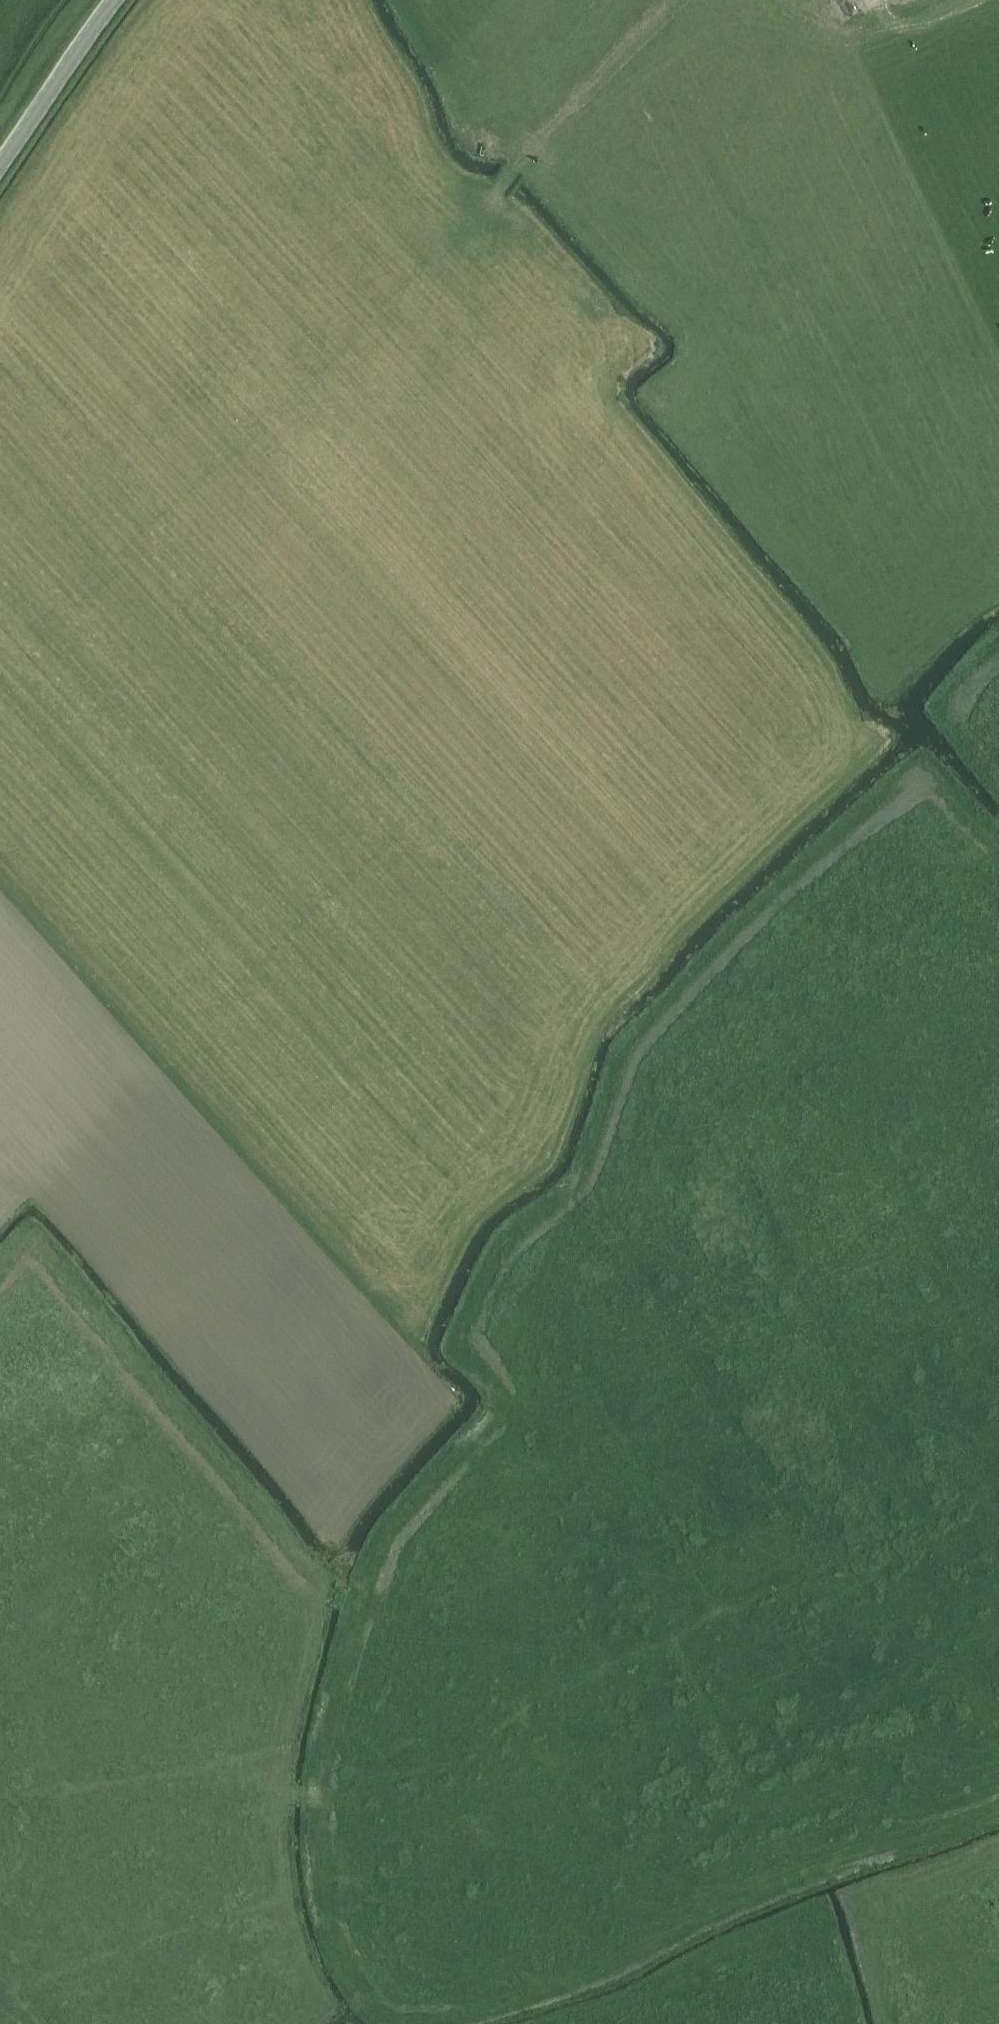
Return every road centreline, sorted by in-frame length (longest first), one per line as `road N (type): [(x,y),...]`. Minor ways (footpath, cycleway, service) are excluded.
road 1 (unclassified): [(0,165),(113,0)]

